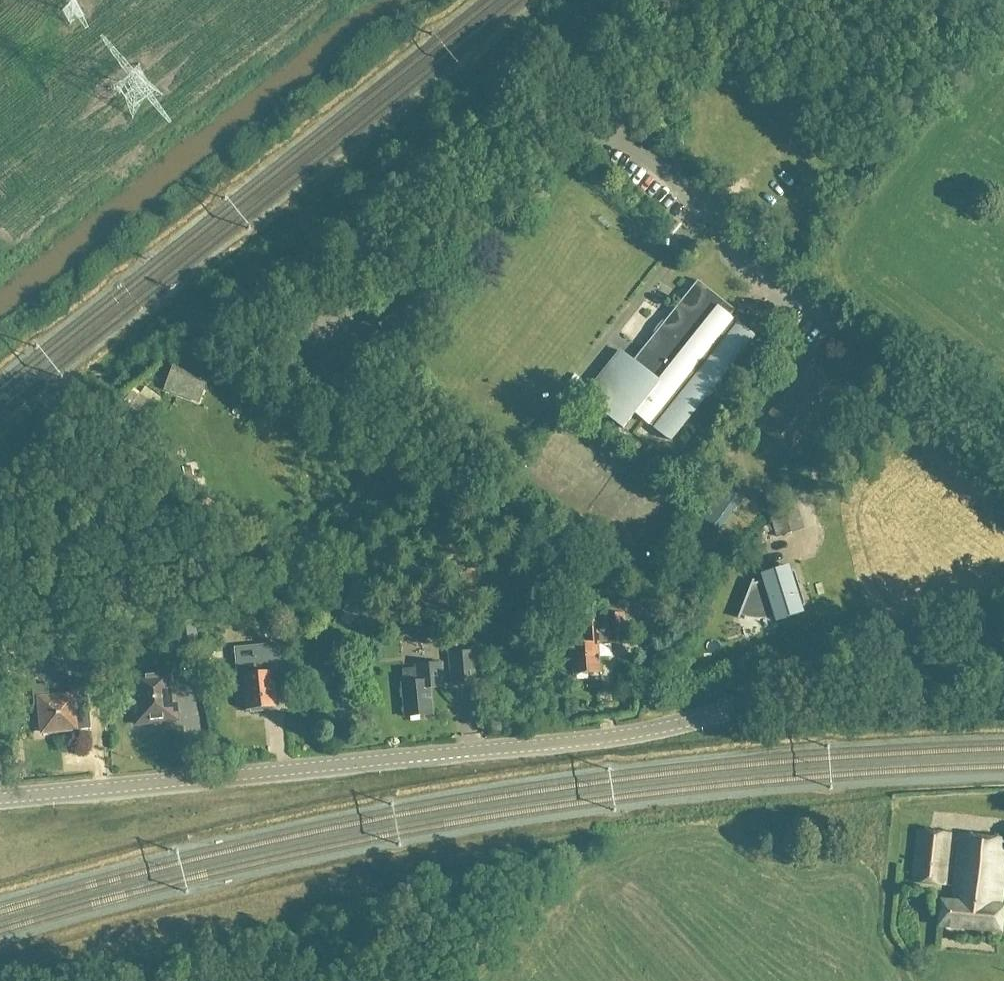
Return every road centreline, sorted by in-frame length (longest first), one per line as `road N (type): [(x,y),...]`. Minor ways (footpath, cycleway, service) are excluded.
road 1 (tertiary): [(0,798),(633,733),(1003,627)]
road 2 (unclassified): [(1003,449),(910,369),(758,272),(714,211),(619,132),(544,99),(493,111),(364,209),(346,303)]

